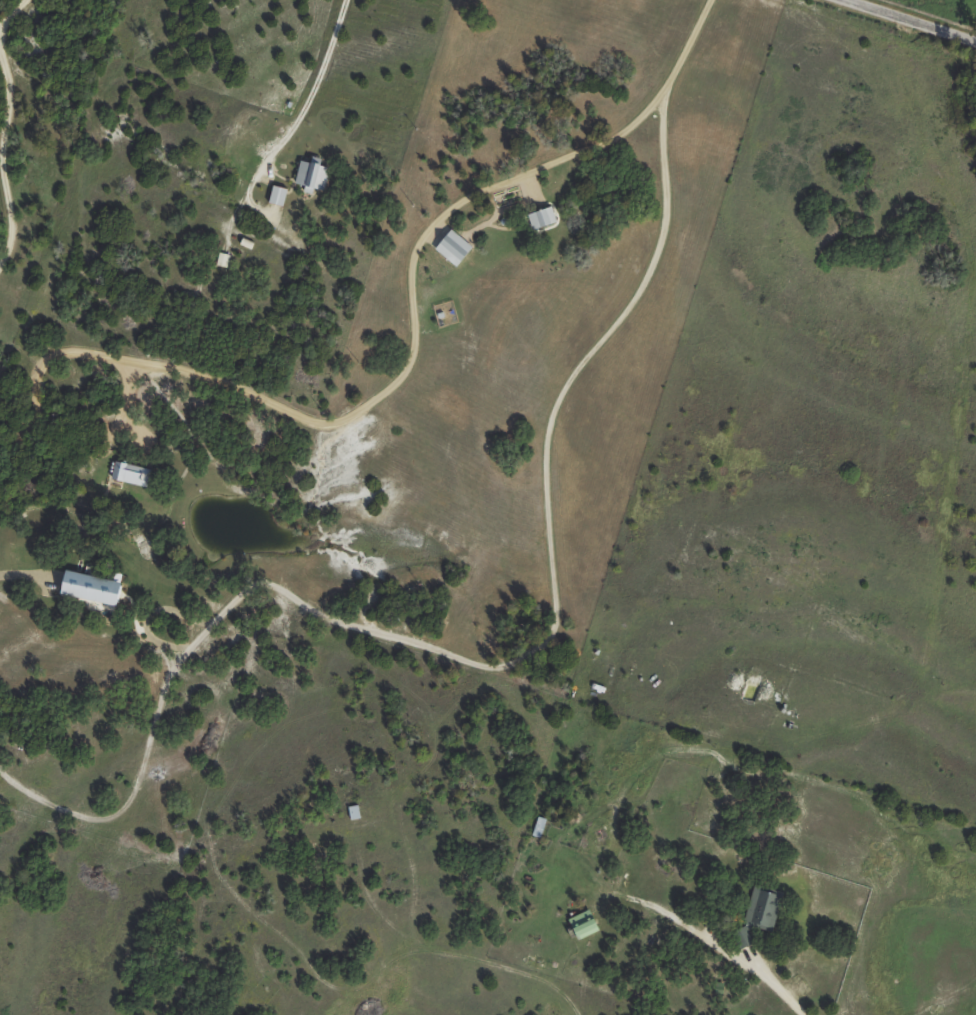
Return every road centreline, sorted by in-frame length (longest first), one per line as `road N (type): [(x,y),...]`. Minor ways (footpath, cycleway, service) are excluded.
road 1 (residential): [(975,43),(845,0)]

